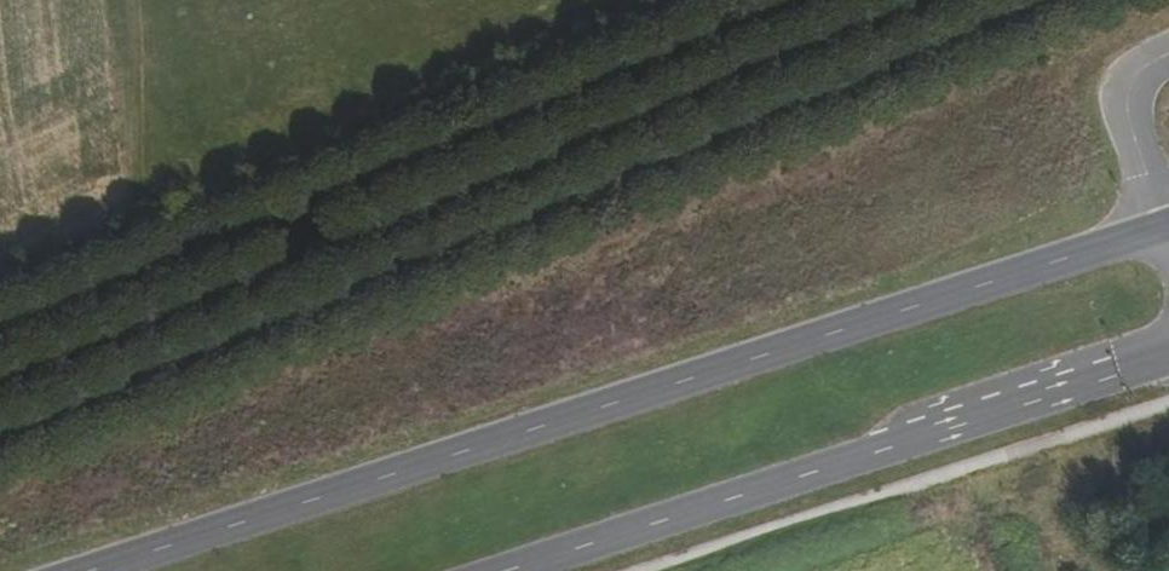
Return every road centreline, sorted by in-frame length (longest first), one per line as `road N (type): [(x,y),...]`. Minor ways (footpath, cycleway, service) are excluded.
road 1 (secondary): [(1168,226),(86,570)]
road 2 (secondary): [(498,570),(1168,350)]

